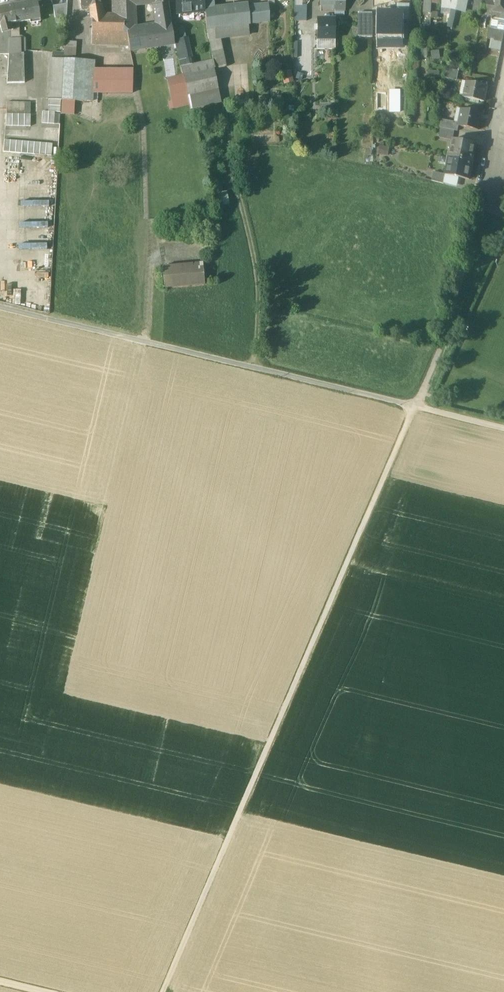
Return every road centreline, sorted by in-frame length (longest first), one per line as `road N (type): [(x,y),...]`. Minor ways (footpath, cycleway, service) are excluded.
road 1 (track): [(163,991),(415,407)]
road 2 (track): [(0,307),(503,428)]
road 3 (residential): [(503,72),(480,195)]

